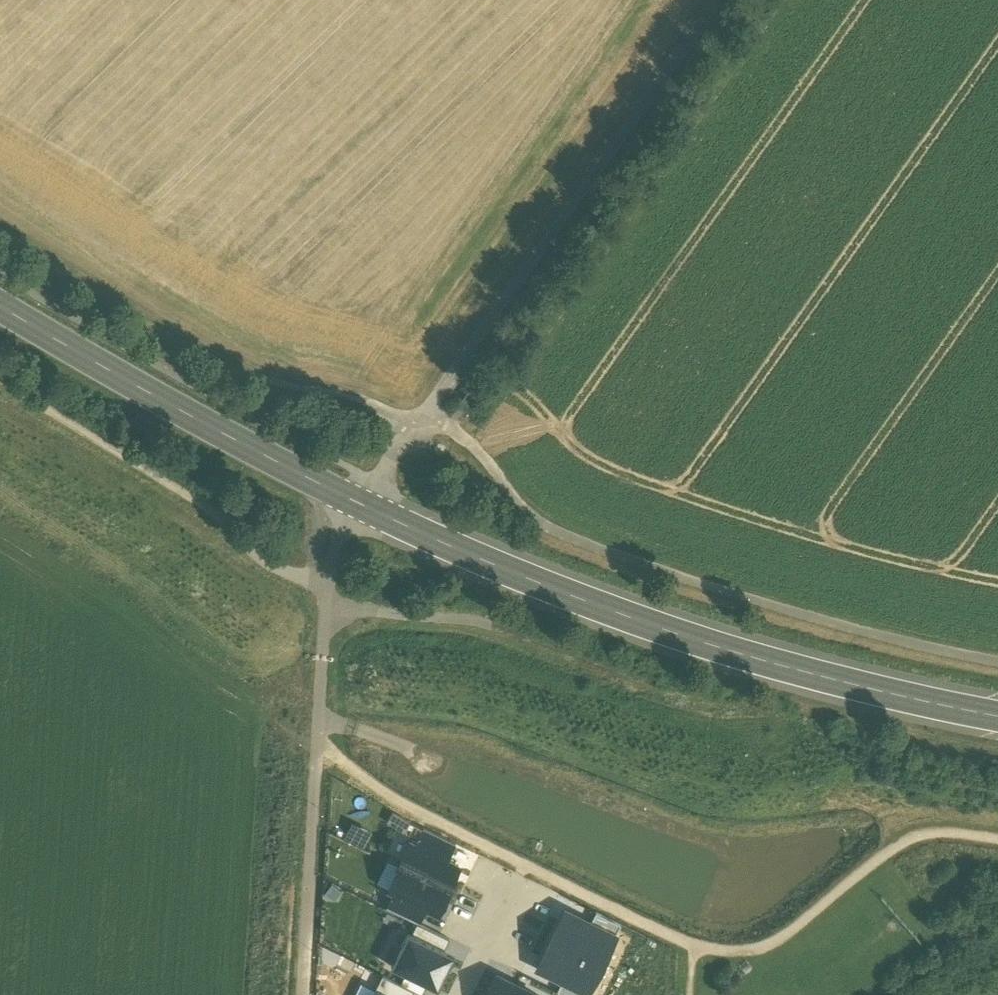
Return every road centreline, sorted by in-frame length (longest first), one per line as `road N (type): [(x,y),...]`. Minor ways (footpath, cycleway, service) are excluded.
road 1 (secondary): [(997,715),(775,663),(580,599),(291,471),(0,302)]
road 2 (track): [(413,426),(358,504),(332,583),(313,738),(303,994)]
road 3 (track): [(718,0),(413,426)]
road 4 (track): [(0,222),(274,386),(339,393),(413,426)]
road 5 (track): [(332,583),(286,579),(213,517),(0,384)]

